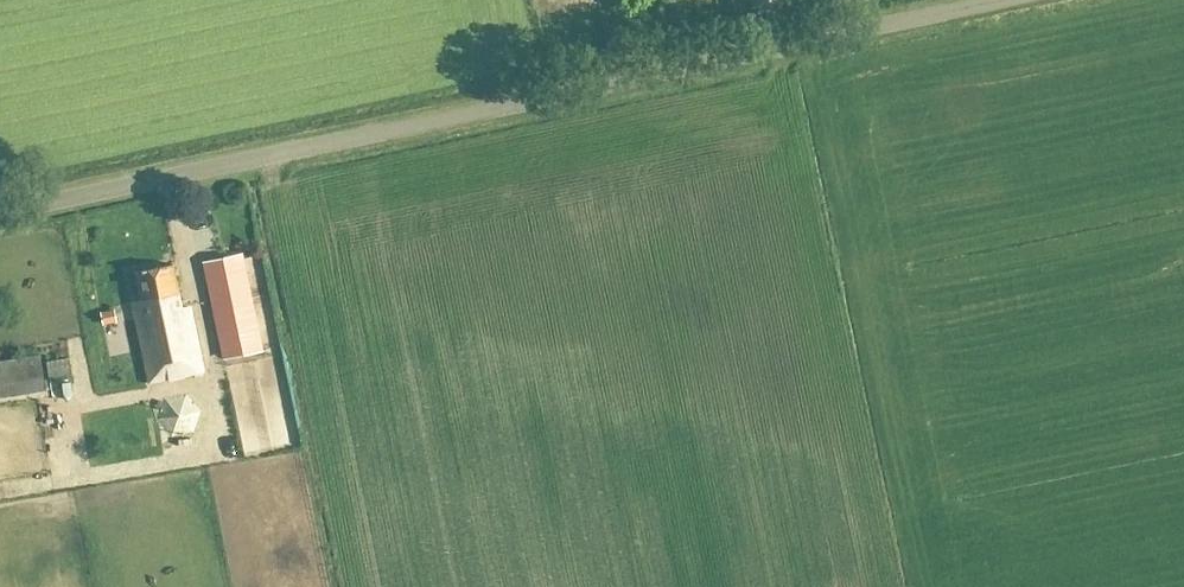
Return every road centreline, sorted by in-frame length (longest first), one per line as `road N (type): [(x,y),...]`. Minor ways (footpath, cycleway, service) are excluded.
road 1 (unclassified): [(0,215),(1007,0)]

